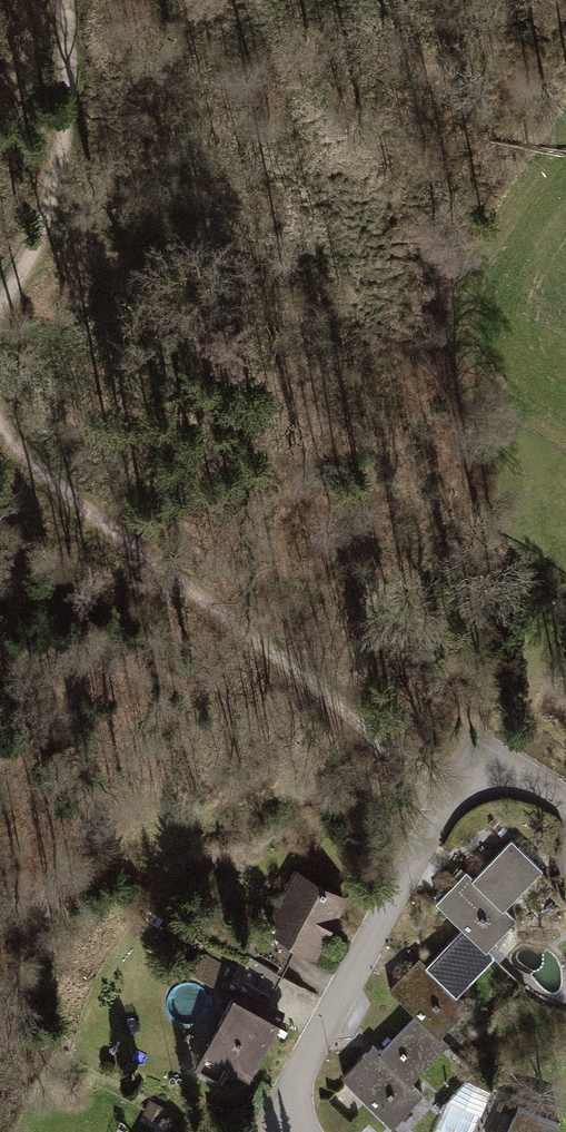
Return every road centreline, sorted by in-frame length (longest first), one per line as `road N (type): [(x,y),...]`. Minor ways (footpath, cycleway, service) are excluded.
road 1 (track): [(0,415),(40,468),(360,713),(445,812)]
road 2 (residential): [(272,1131),(445,812),(475,773),(501,773),(565,812)]
road 3 (track): [(0,302),(27,267),(65,152),(66,0)]

